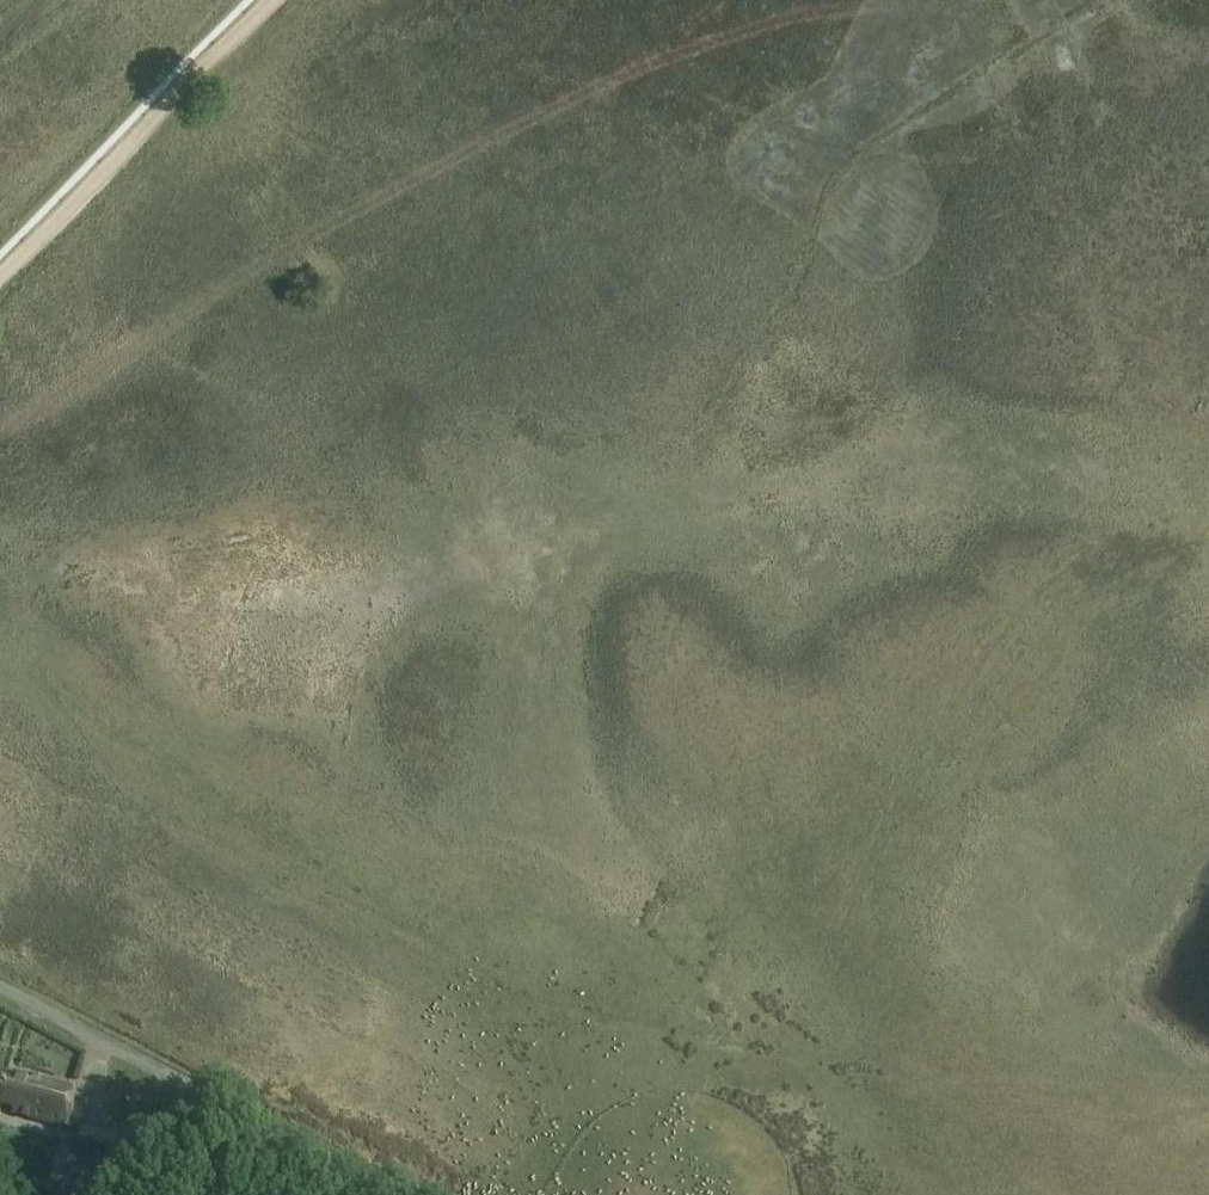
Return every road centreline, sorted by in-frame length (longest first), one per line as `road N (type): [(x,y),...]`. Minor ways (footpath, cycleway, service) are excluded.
road 1 (unclassified): [(0,987),(401,1194)]
road 2 (track): [(0,276),(271,0)]

